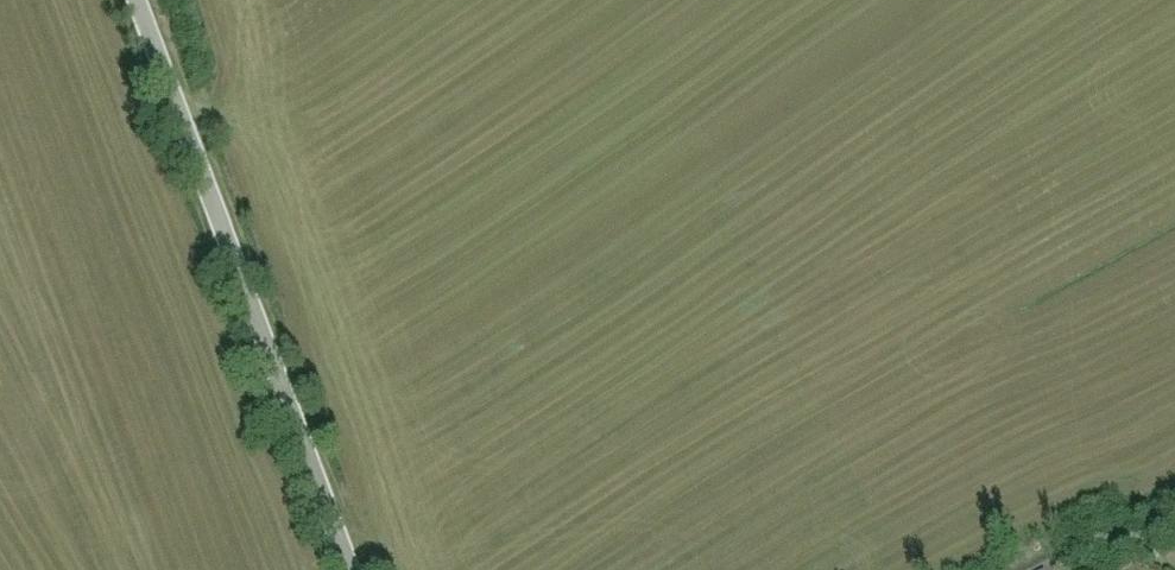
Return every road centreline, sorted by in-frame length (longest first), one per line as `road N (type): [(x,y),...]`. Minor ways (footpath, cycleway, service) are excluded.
road 1 (unclassified): [(351,569),(140,0)]

